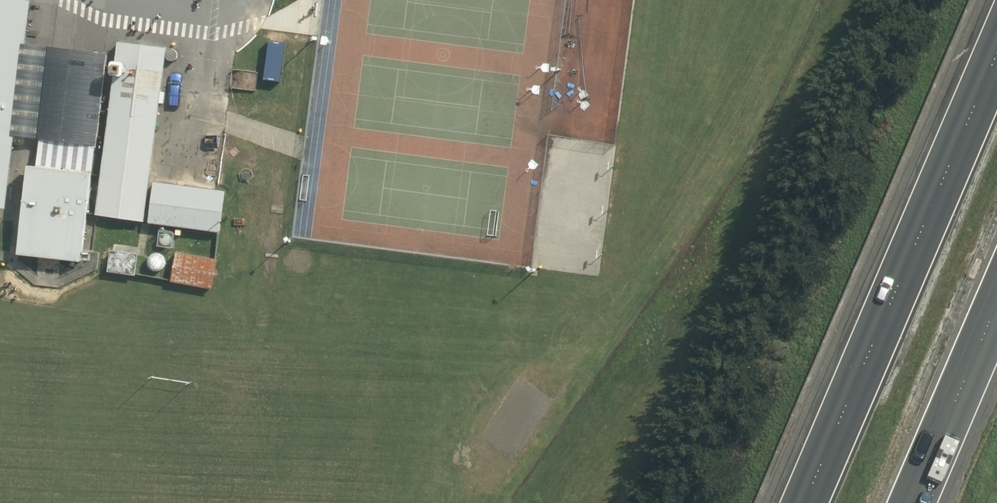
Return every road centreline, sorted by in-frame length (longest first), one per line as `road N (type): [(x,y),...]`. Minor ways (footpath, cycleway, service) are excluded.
road 1 (motorway): [(795,502),(996,48)]
road 2 (motorway): [(996,278),(897,502)]

